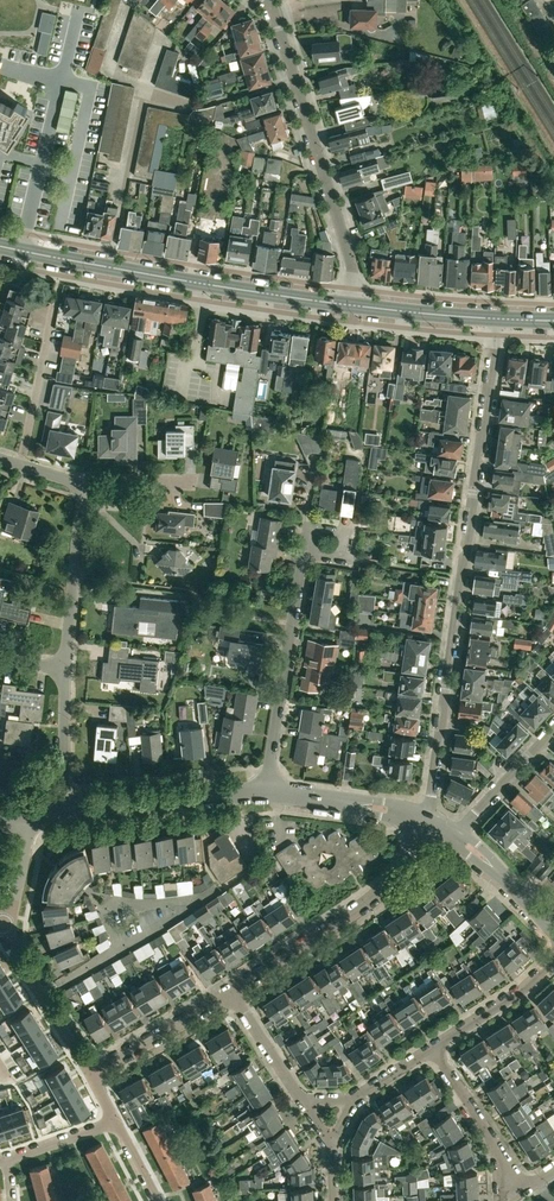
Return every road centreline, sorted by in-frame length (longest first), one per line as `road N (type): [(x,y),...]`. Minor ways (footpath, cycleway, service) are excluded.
road 1 (residential): [(496,318),(424,819)]
road 2 (secondary): [(349,305),(0,246)]
road 3 (residential): [(262,0),(278,25),(352,265),(349,305)]
road 4 (residential): [(232,992),(385,886),(424,819)]
road 5 (residential): [(268,792),(305,550)]
road 6 (unclassified): [(67,813),(268,792)]
road 7 (residential): [(64,668),(82,498)]
road 8 (residential): [(91,1071),(15,952),(6,924)]
road 9 (residential): [(520,1191),(433,1046)]
road 10 (residential): [(21,465),(55,305)]
road 11 (residential): [(91,1071),(232,992)]
road 12 (unclassified): [(424,819),(268,792)]
road 13 (residential): [(433,1046),(553,959)]
road 14 (secondary): [(496,318),(349,305)]
road 15 (residential): [(454,836),(553,730)]
road 16 (residential): [(67,813),(64,668)]
road 17 (unclassified): [(553,932),(454,836)]
road 18 (residential): [(302,1101),(232,992)]
road 19 (residential): [(82,498),(125,499),(126,479),(192,481)]

